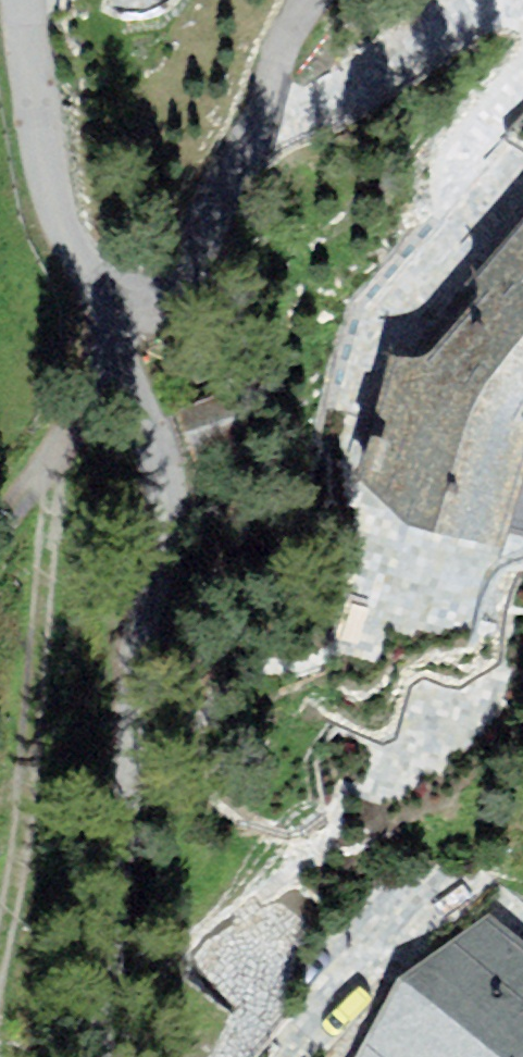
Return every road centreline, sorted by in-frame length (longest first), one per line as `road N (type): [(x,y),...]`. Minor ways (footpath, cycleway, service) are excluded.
road 1 (residential): [(23,0),(52,187),(129,347),(165,493),(162,579),(131,732),(91,1056)]
road 2 (track): [(0,969),(29,775),(53,452)]
road 3 (track): [(129,347),(0,539)]

